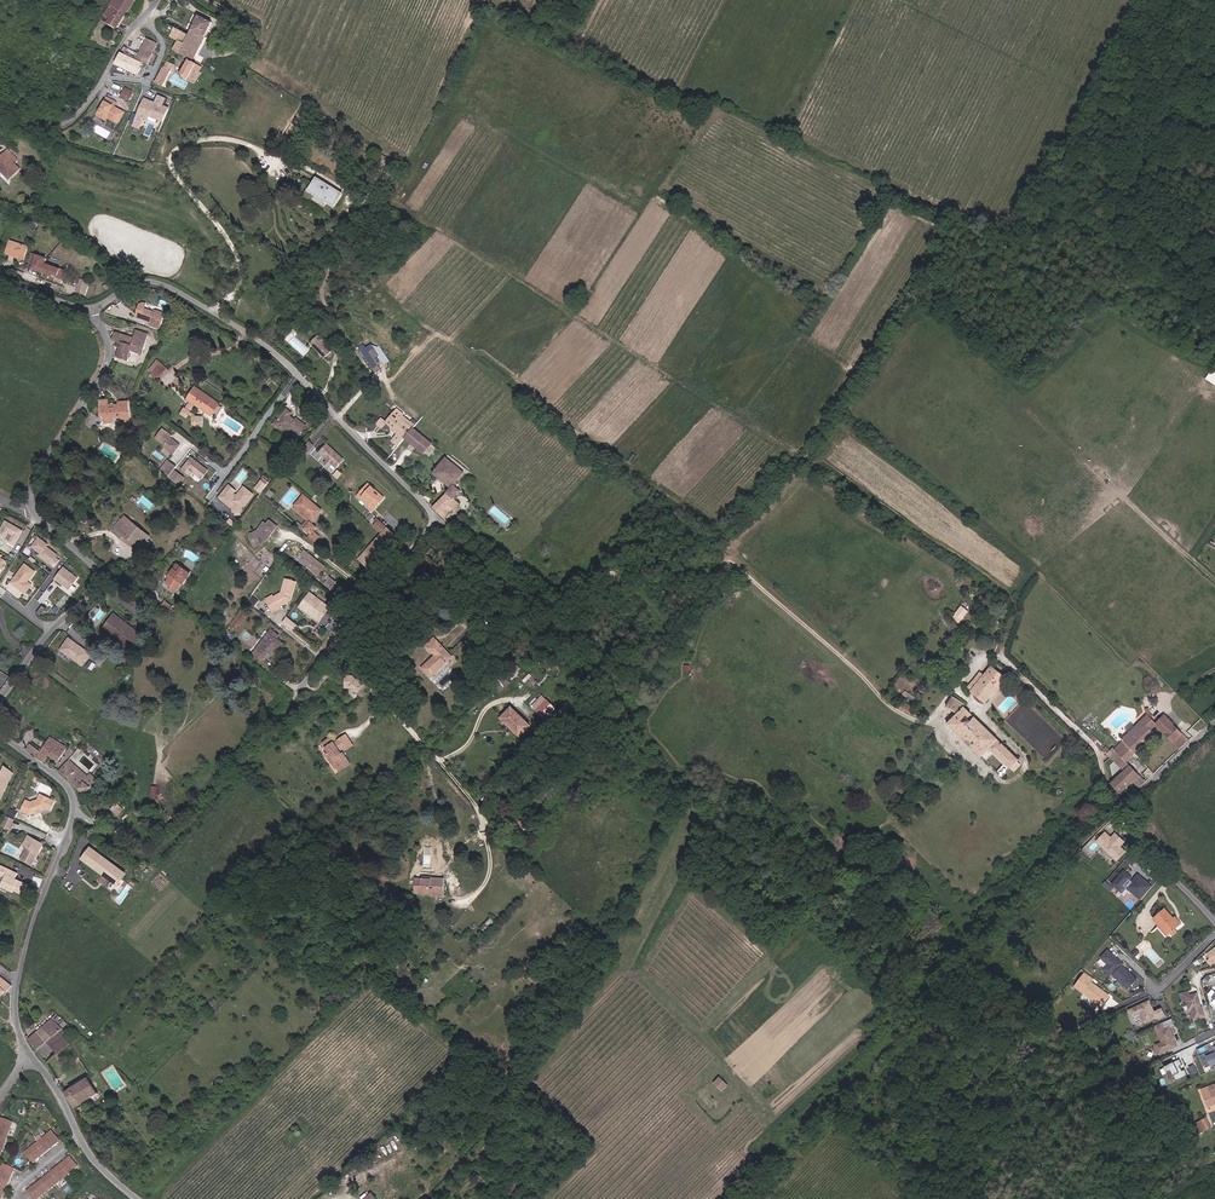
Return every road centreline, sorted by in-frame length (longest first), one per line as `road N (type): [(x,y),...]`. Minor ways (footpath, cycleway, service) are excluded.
road 1 (track): [(1001,656),(1016,609),(999,587),(402,206),(396,191),(412,166),(326,102),(373,0)]
road 2 (residential): [(91,310),(148,282),(251,336),(517,587)]
road 3 (track): [(74,811),(131,860),(146,861),(245,770),(382,577),(435,518)]
road 4 (track): [(752,1198),(911,1024),(930,1017),(1124,810)]
road 5 (track): [(517,587),(554,606),(613,570),(730,561),(906,720),(941,722)]
road 6 (unclassified): [(0,735),(65,784),(74,802),(17,984),(17,1024),(31,1058)]
road 7 (residential): [(1214,921),(1163,869),(1124,810),(1214,726)]
road 8 (residential): [(0,701),(51,630),(98,589),(91,565),(31,508)]
road 9 (unclassified): [(158,0),(68,123),(0,125)]
road 10 (residential): [(31,508),(33,484),(106,361),(91,310)]
road 11 (track): [(402,206),(301,150),(280,155)]

